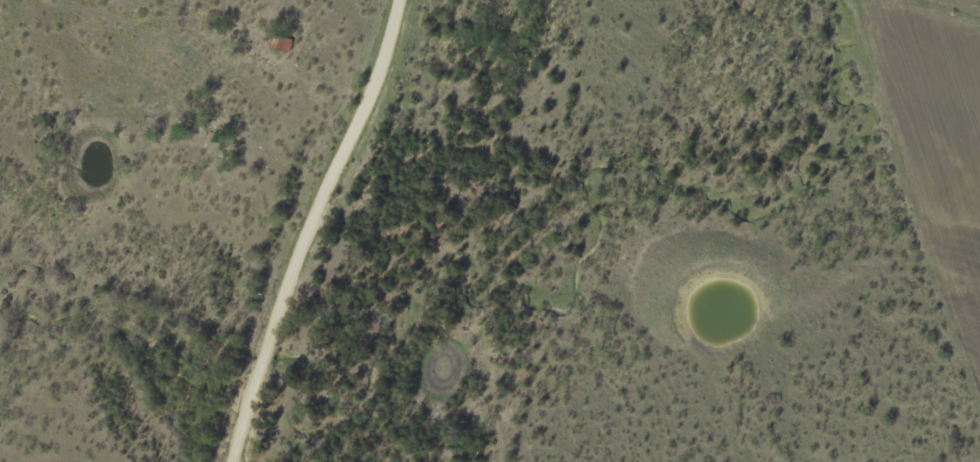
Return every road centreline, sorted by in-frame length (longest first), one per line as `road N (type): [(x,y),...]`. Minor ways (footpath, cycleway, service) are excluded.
road 1 (residential): [(233,461),(276,320),(386,56),(400,0)]

